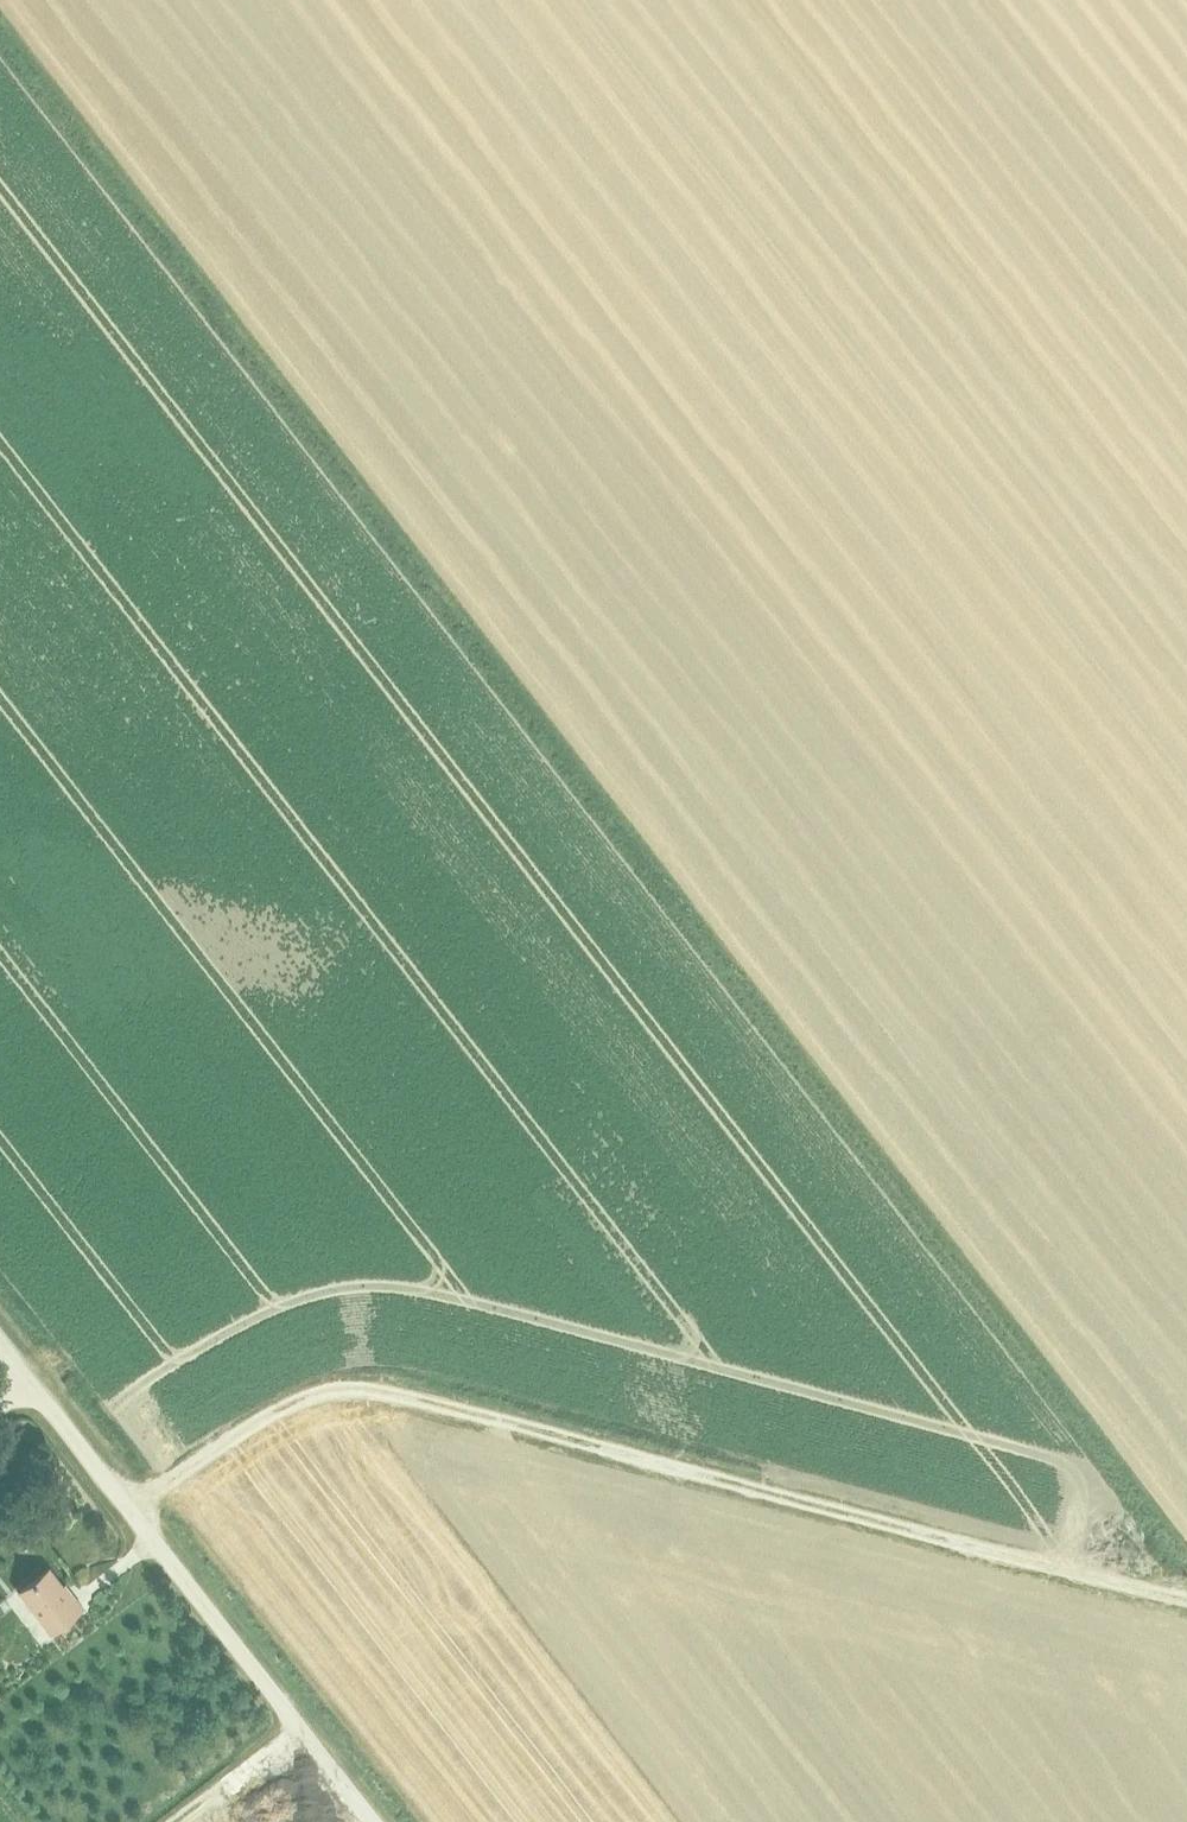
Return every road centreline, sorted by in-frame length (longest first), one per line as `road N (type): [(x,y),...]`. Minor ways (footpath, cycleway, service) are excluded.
road 1 (track): [(1186,1592),(378,1384),(312,1390),(132,1510)]
road 2 (unclassified): [(375,1821),(0,1347)]

